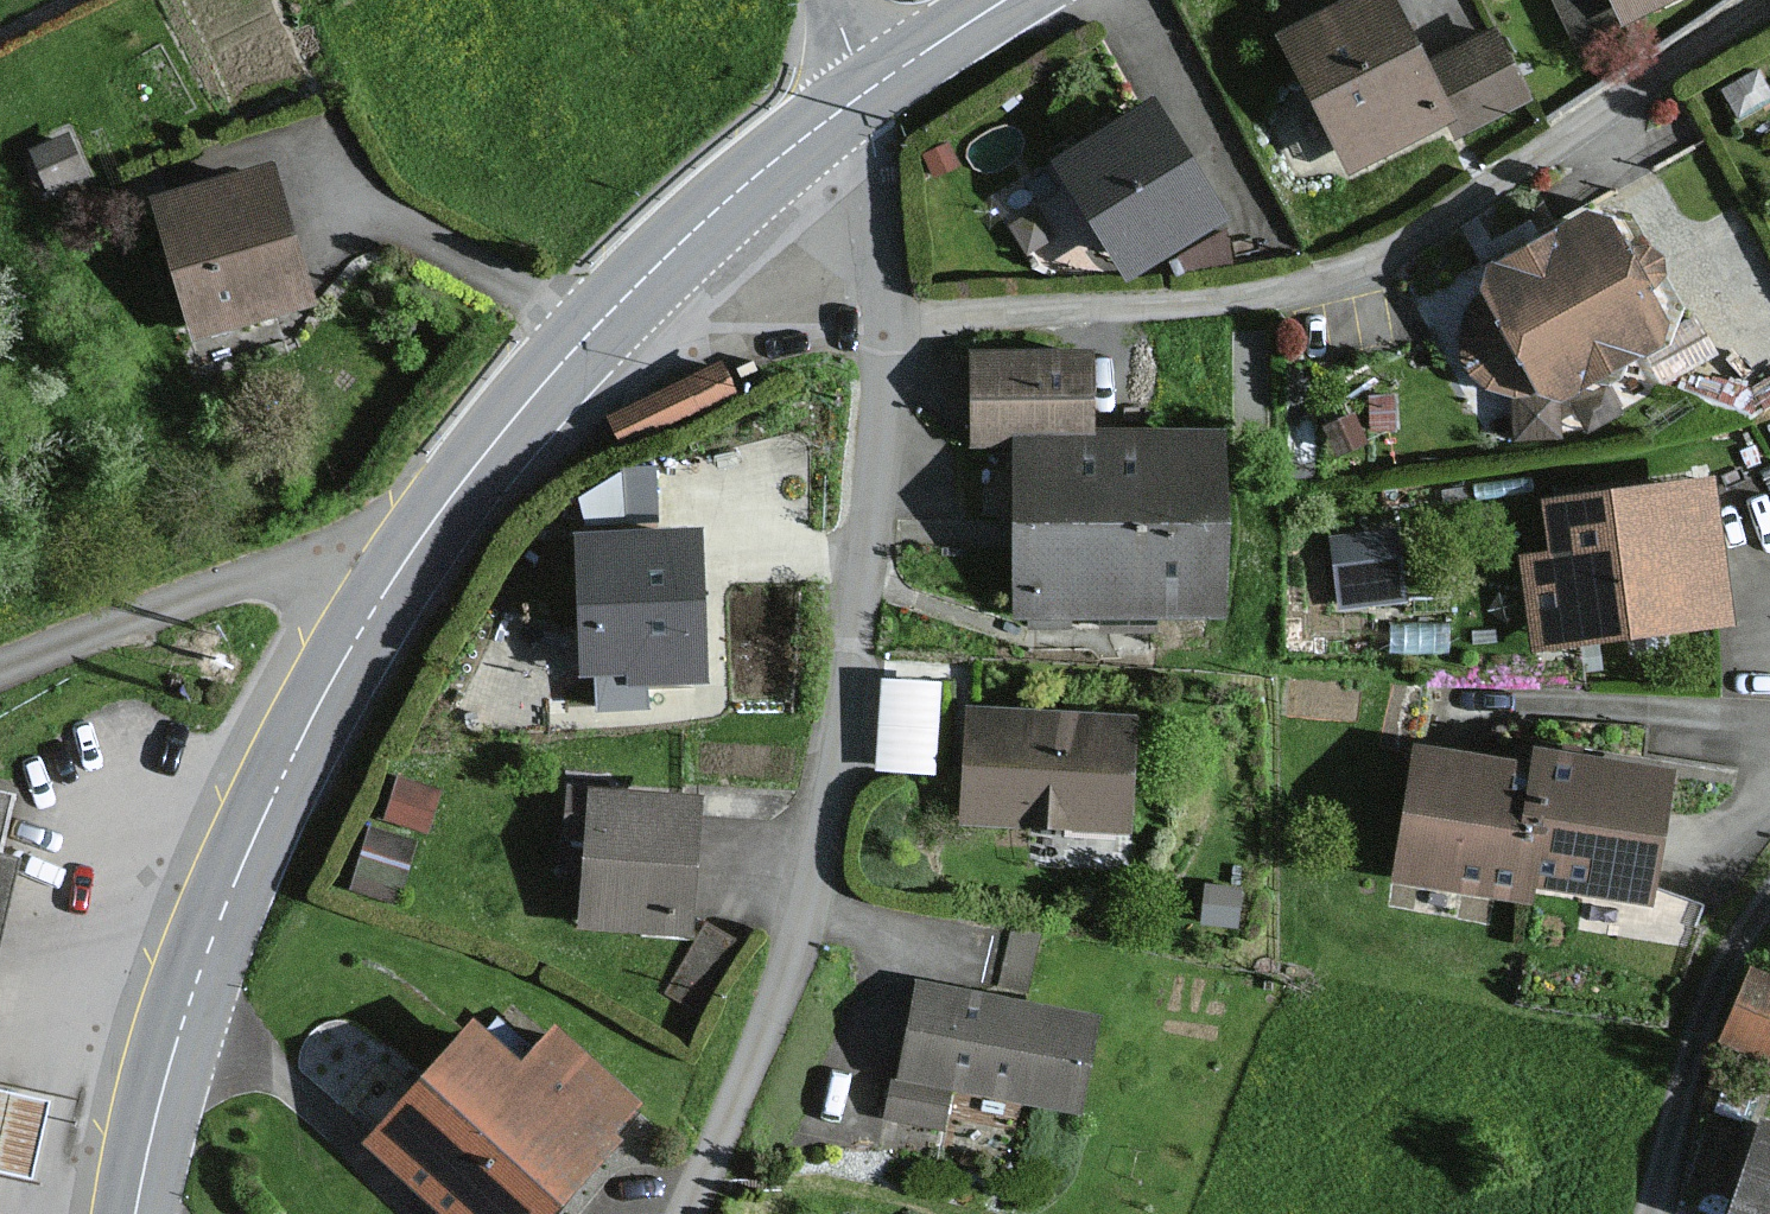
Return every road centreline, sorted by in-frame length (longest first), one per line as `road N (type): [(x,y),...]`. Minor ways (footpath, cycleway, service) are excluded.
road 1 (residential): [(1769,4),(1584,129),(1374,253),(1277,288),(1162,302),(887,309)]
road 2 (residential): [(686,1213),(766,1019),(811,874),(887,444),(887,309)]
road 3 (secondary): [(135,1213),(174,1049),(222,916),(268,806),(375,600)]
road 4 (secondary): [(375,600),(520,412),(683,239)]
road 5 (residential): [(375,600),(302,570),(178,604),(0,673)]
road 6 (residential): [(1658,1213),(1708,1007),(1748,921),(1769,896)]
road 7 (secondary): [(683,239),(872,89)]
road 8 (residential): [(887,309),(779,294),(683,239)]
road 9 (secondary): [(872,89),(1008,0)]

